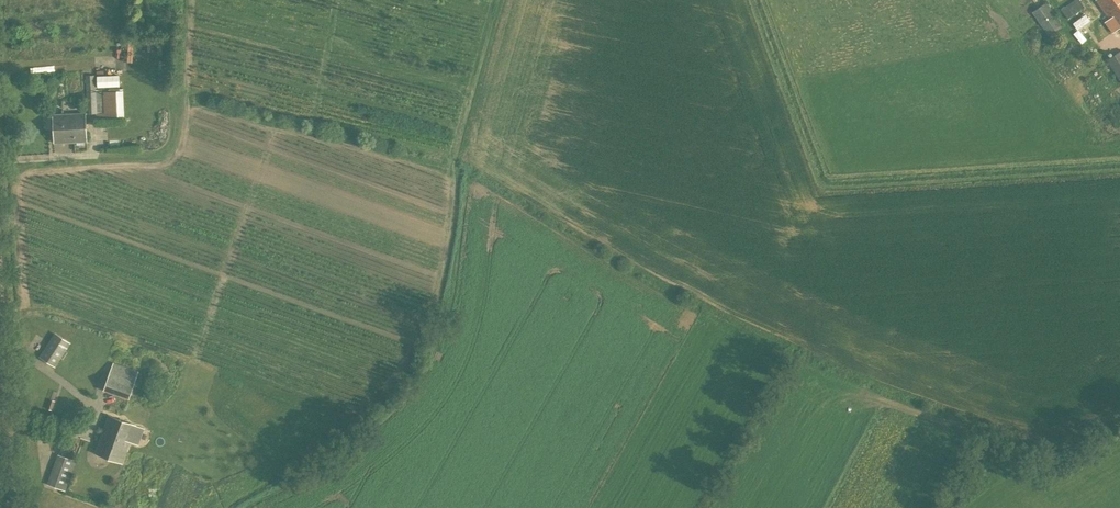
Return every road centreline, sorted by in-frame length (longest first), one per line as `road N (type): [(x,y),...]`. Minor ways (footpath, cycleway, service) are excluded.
road 1 (tertiary): [(9,507),(0,352)]

